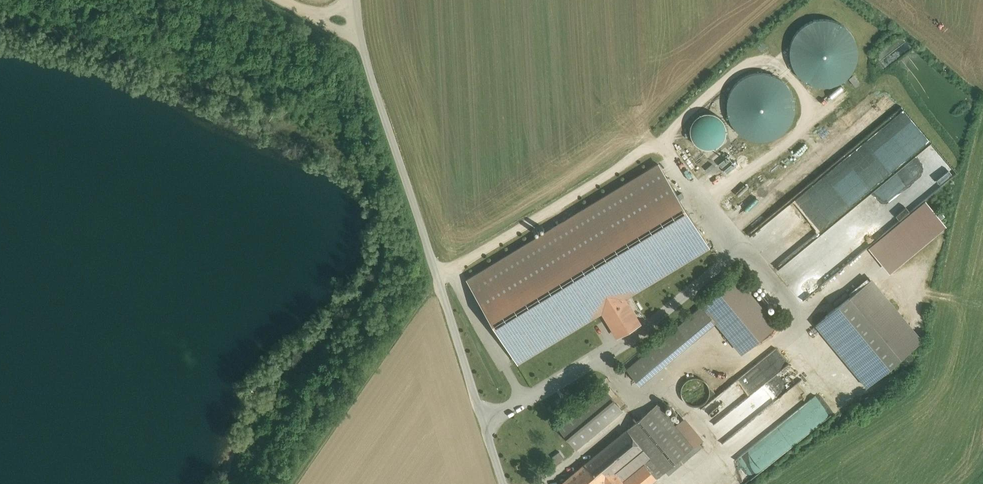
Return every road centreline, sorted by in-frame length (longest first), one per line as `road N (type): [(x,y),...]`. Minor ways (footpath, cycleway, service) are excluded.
road 1 (unclassified): [(503,483),(365,59),(354,0)]

